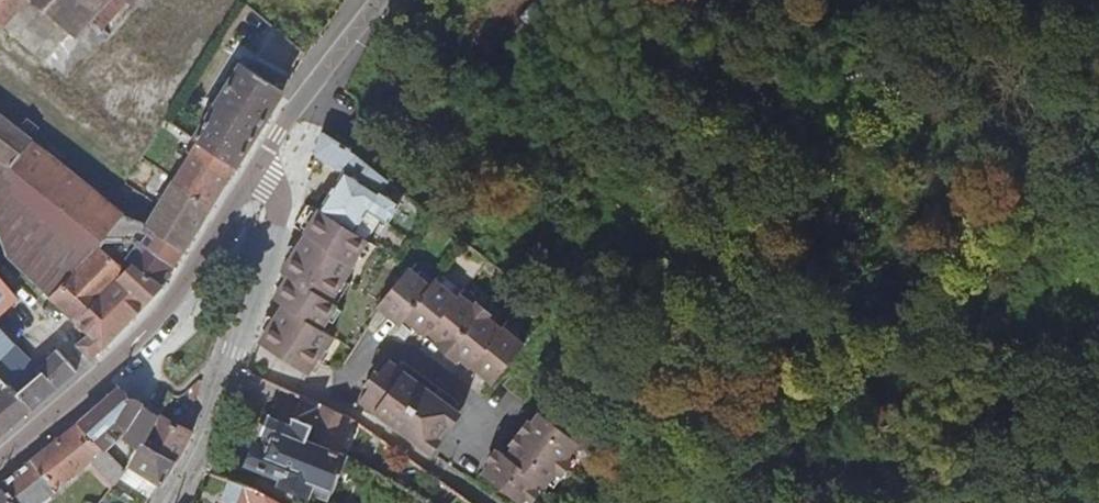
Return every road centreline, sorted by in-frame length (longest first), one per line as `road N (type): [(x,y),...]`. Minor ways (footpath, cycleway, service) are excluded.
road 1 (unclassified): [(255,170),(156,321),(0,458)]
road 2 (residential): [(295,382),(343,379),(380,347),(414,356),(481,408)]
road 3 (unclassified): [(379,0),(255,170)]
road 4 (residential): [(235,352),(279,203),(273,181),(255,170)]
road 5 (residential): [(164,502),(194,454),(235,352)]

